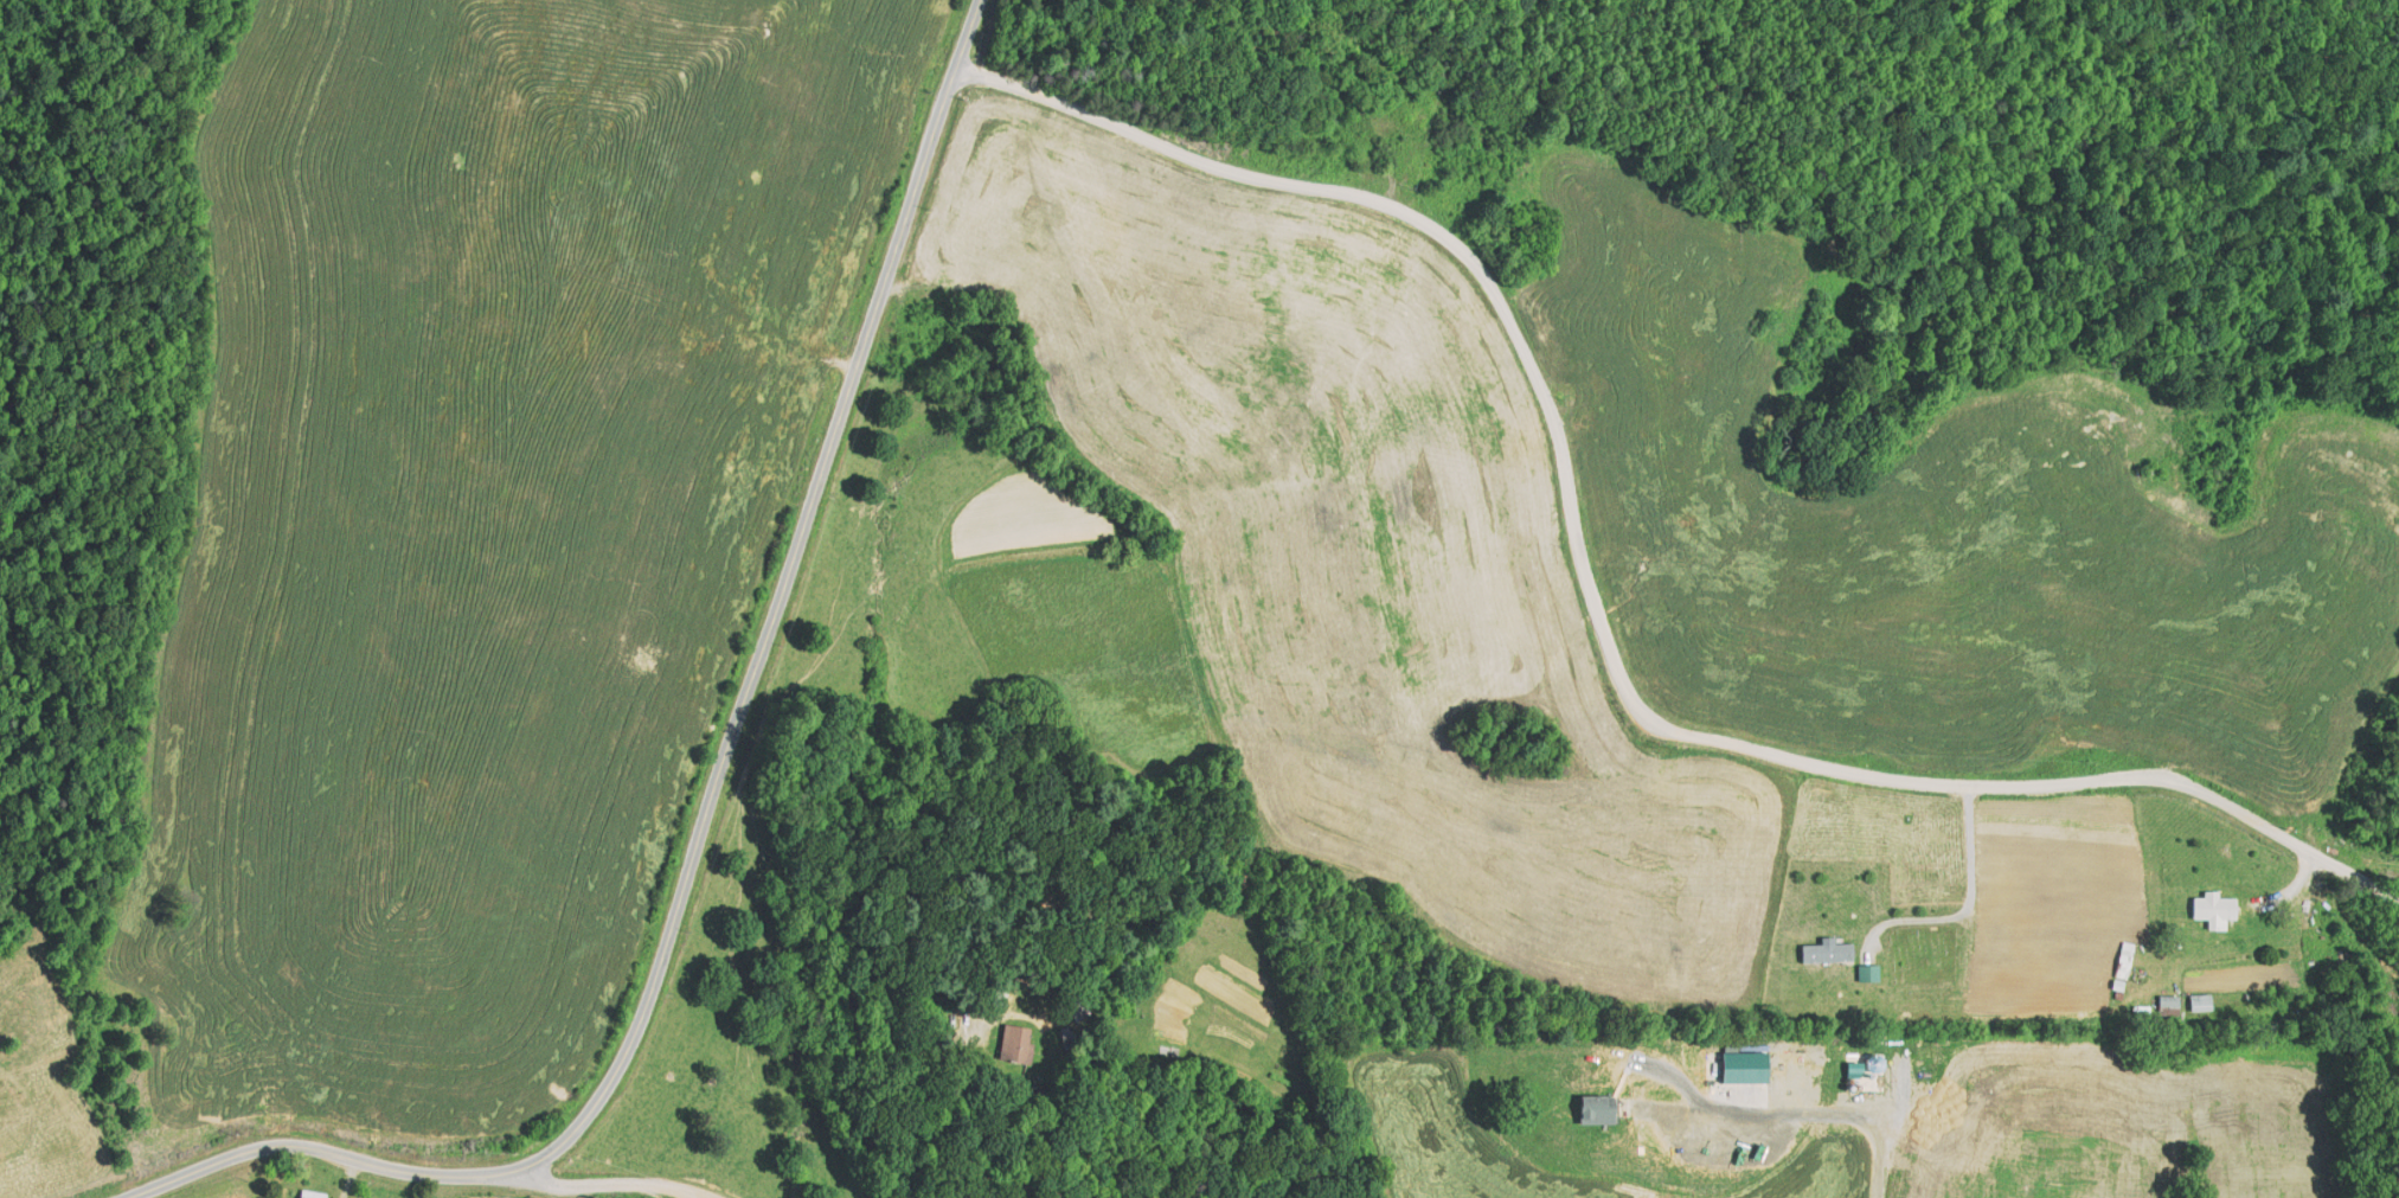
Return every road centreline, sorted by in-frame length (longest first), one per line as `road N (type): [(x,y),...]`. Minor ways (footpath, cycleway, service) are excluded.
road 1 (residential): [(949,130),(1043,143),(1429,294),(1516,374),(1591,638),(1660,719),(1746,769),(2002,788),(2208,844),(2398,945)]
road 2 (residential): [(209,1197),(277,1183),(513,1177),(567,1140),(602,1093),(633,1043),(666,953),(924,143),(949,130),(978,0)]

